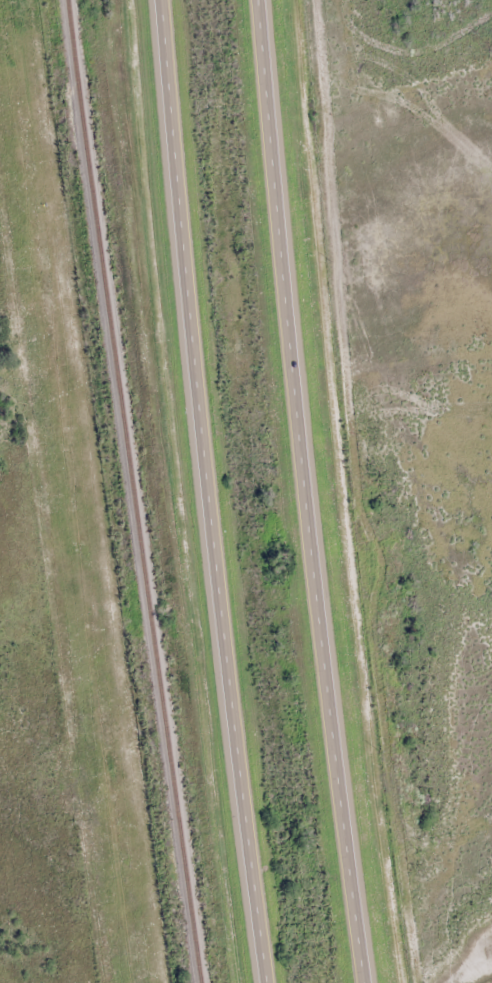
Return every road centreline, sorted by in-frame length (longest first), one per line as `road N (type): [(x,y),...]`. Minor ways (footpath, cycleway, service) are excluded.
road 1 (trunk): [(370,982),(335,737),(260,0)]
road 2 (trunk): [(167,0),(226,612),(275,982)]

